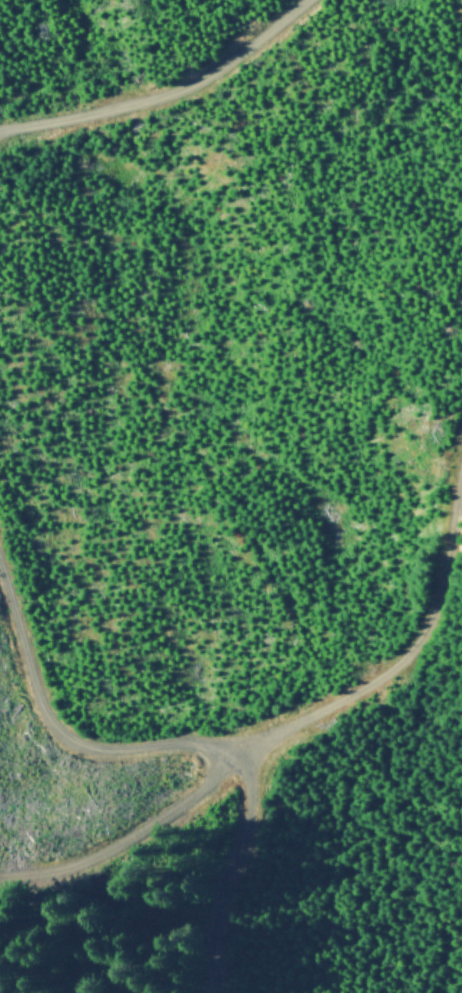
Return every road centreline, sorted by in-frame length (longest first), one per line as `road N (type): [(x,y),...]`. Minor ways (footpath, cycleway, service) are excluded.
road 1 (track): [(461,454),(435,593),(405,652),(357,693),(250,738),(114,747),(76,738),(34,697),(0,560)]
road 2 (track): [(0,867),(26,866),(197,795),(250,738),(250,832),(224,912),(228,992)]
road 3 (track): [(0,127),(197,77),(293,0)]

